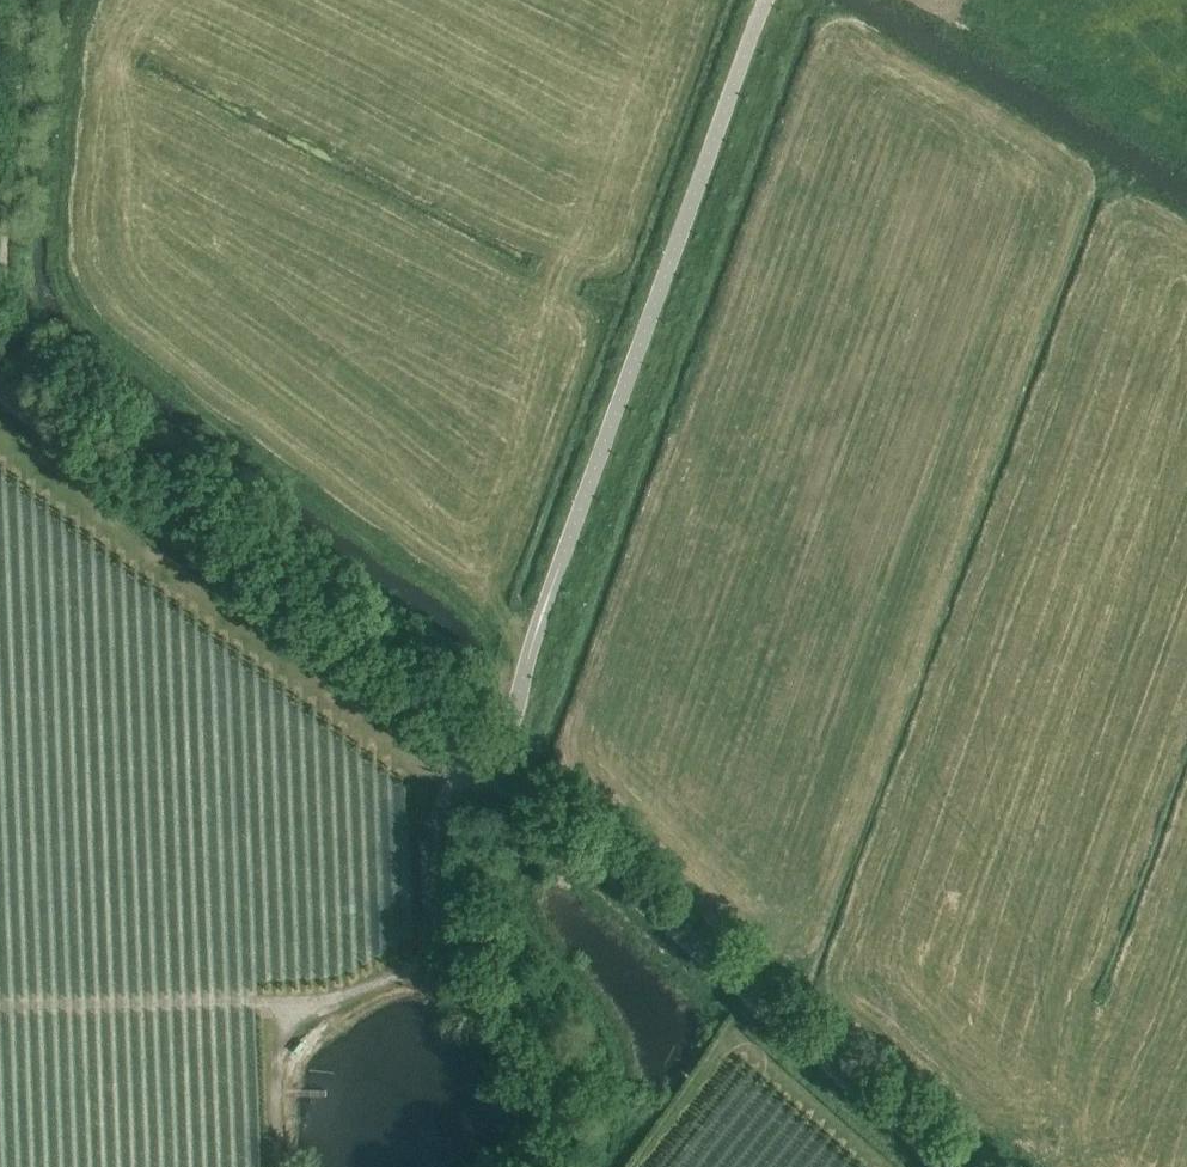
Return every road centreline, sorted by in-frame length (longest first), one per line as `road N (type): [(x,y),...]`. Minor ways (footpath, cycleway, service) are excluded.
road 1 (unclassified): [(947,1166),(463,752),(0,390)]

